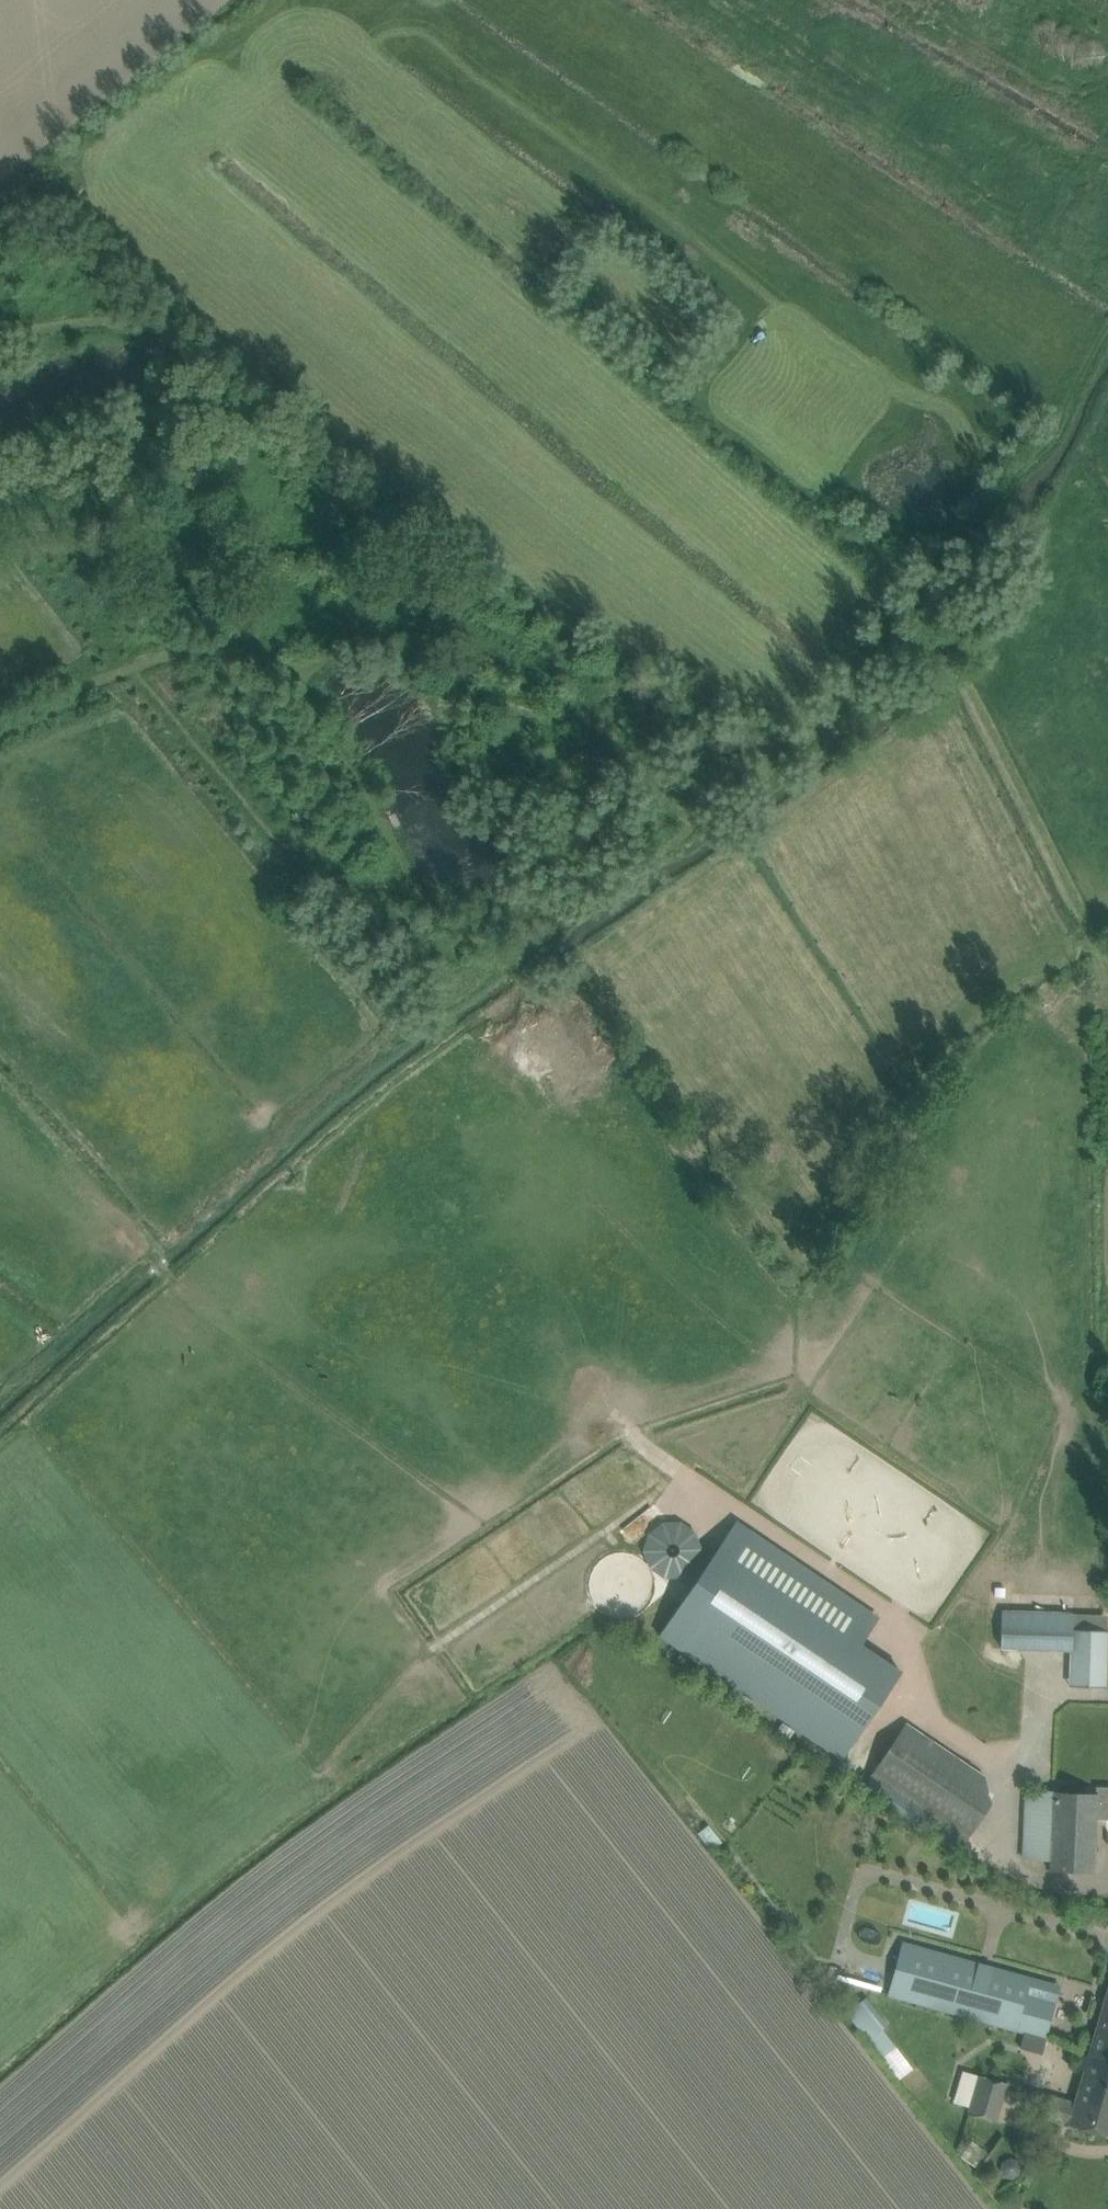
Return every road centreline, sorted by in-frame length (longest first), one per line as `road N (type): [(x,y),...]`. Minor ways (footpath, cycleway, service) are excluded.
road 1 (track): [(0,721),(103,664),(180,635),(268,640),(298,667)]

